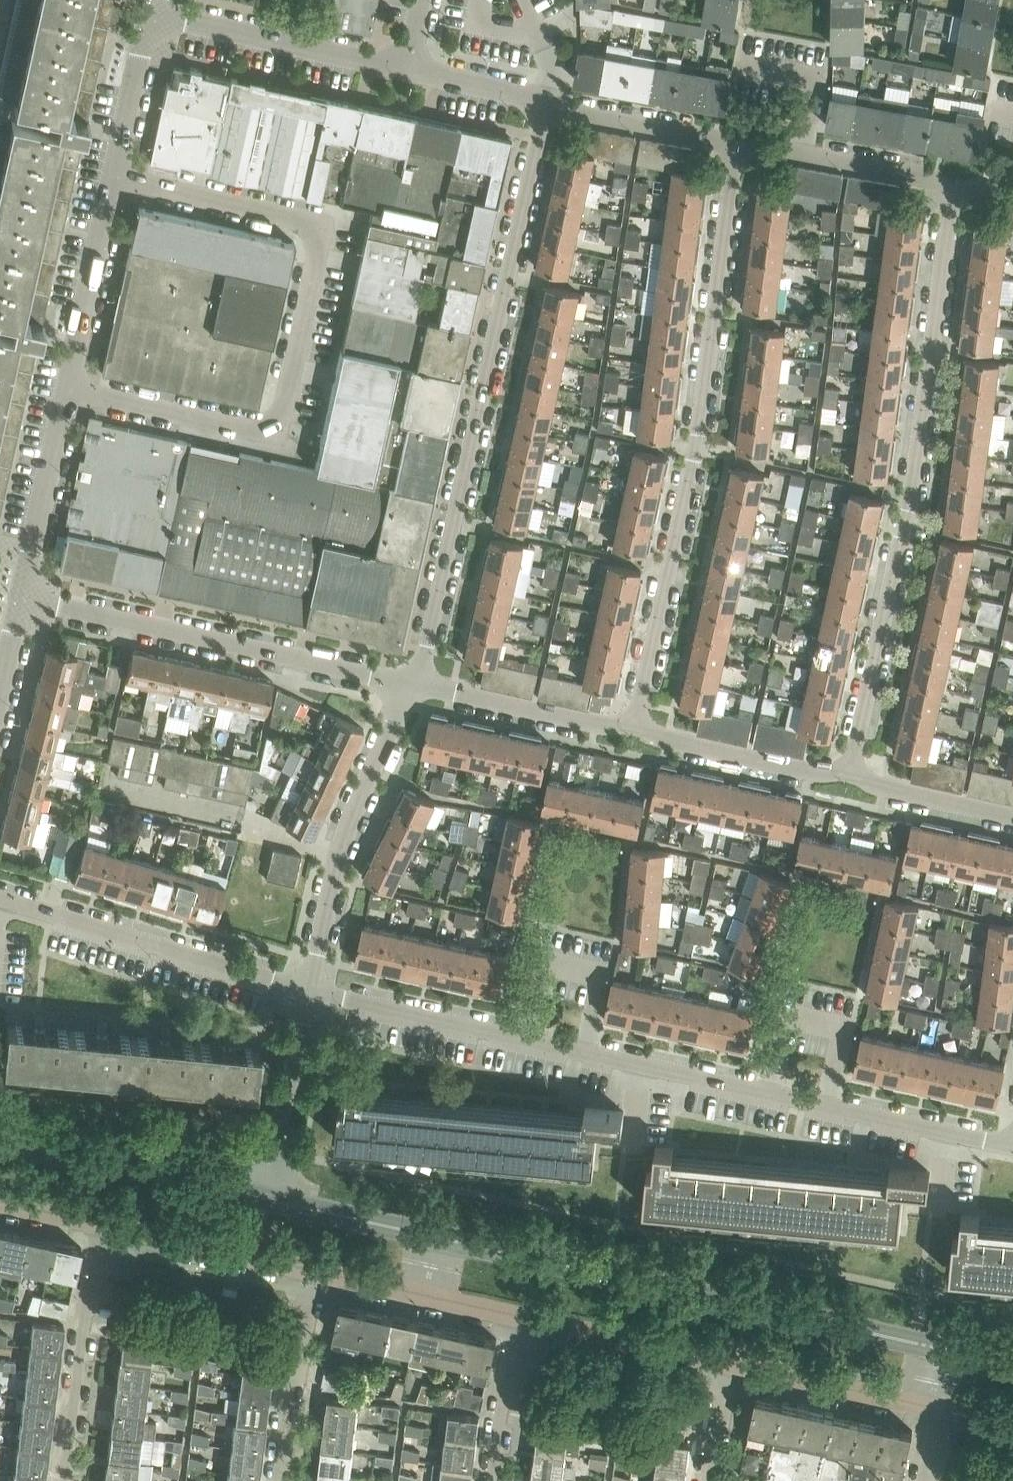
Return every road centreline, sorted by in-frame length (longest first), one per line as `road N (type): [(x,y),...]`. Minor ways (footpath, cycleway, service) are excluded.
road 1 (residential): [(22,599),(152,16),(406,67)]
road 2 (unclassified): [(416,684),(548,102)]
road 3 (unclassified): [(849,772),(913,493),(952,190)]
road 4 (unclassified): [(735,151),(696,449),(635,722)]
road 5 (tertiary): [(949,1354),(436,1237)]
road 6 (residential): [(416,684),(22,599)]
road 7 (unclassified): [(308,988),(351,816),(416,684)]
road 8 (residential): [(308,988),(0,897)]
road 9 (unclassified): [(104,1220),(61,1480)]
road 10 (residential): [(822,1106),(840,1023),(772,1008),(754,1091)]
road 11 (residential): [(577,1051),(594,972),(526,957),(509,1035)]
road 12 (residential): [(635,722),(597,724),(416,684)]
road 13 (residential): [(849,772),(813,771),(667,739),(635,722)]
road 14 (residential): [(938,1407),(723,1359)]
road 15 (residential): [(317,1268),(104,1220)]
road 16 (unclassified): [(279,1480),(317,1268)]
road 17 (unclassified): [(264,1198),(308,988)]
road 18 (residential): [(723,1359),(519,1313)]
road 19 (residential): [(308,988),(509,1035)]
road 20 (residential): [(735,151),(715,136),(548,102)]
road 21 (residential): [(822,1106),(1012,1142)]
road 22 (tertiary): [(264,1198),(83,1157)]
road 23 (residential): [(577,1051),(754,1091)]
road 24 (tertiary): [(436,1237),(264,1198)]
road 25 (unclassified): [(519,1313),(489,1480)]
road 26 (residential): [(1012,817),(849,772)]
road 27 (unclassified): [(804,153),(818,78),(739,64)]
road 28 (residential): [(952,190),(933,177),(804,153)]
road 29 (unclassified): [(548,102),(406,67)]
road 30 (residential): [(705,1480),(723,1359)]

